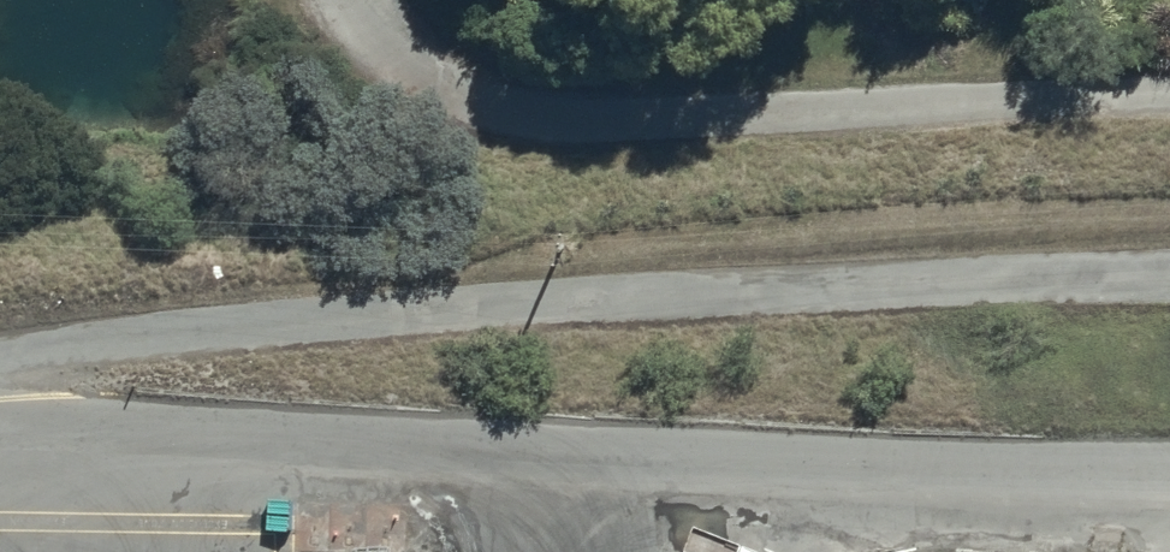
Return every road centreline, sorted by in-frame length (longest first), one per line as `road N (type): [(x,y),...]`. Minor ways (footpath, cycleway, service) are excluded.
road 1 (track): [(1169,284),(543,300),(57,342),(0,357)]
road 2 (track): [(1169,94),(618,119),(506,111),(430,86),(380,42),(359,0)]

